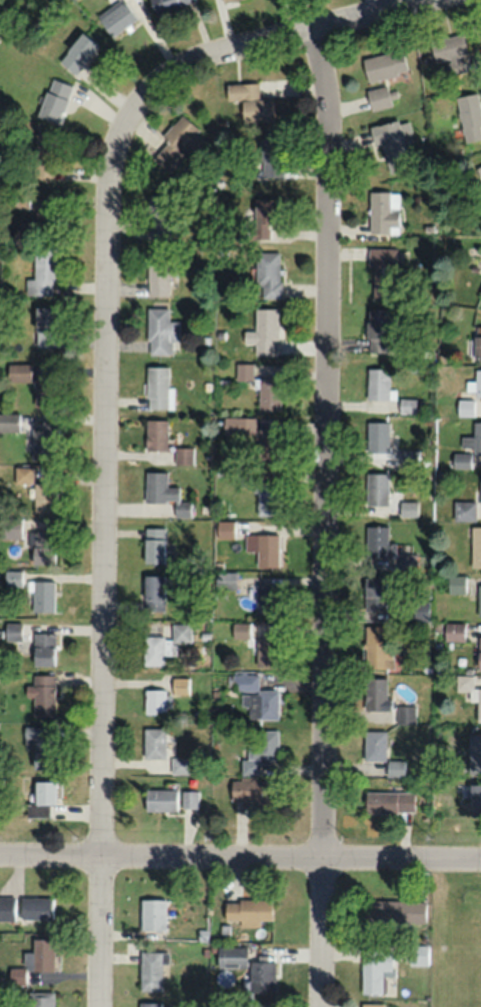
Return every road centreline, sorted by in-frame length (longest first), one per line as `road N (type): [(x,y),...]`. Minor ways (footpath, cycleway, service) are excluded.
road 1 (residential): [(100,1006),(108,250),(116,162),(133,125),(188,68),(467,0)]
road 2 (residential): [(319,1006),(330,161),(314,38)]
road 3 (residential): [(0,853),(480,856)]

